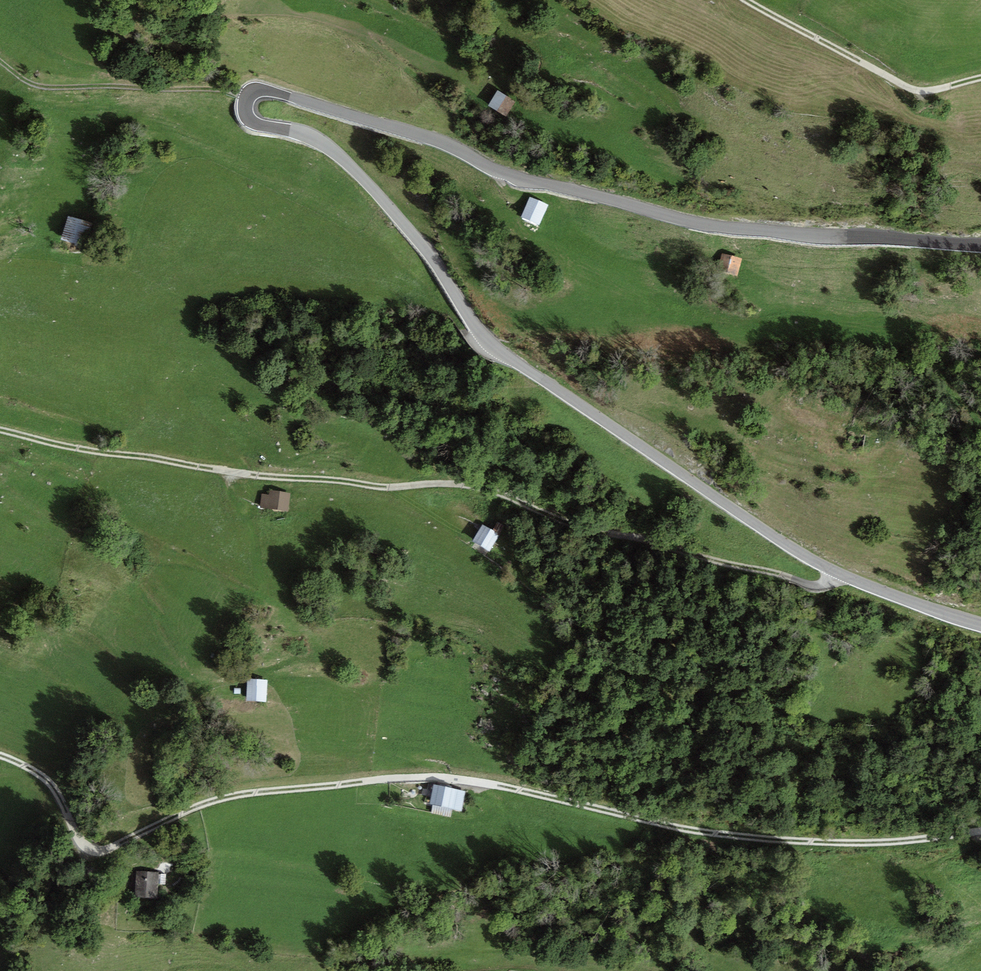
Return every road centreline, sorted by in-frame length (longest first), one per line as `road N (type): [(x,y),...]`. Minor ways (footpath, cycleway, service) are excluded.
road 1 (residential): [(980,626),(808,559),(501,352),(349,165),(305,134),(254,122),(247,101),(256,92),(286,95),(426,137),(509,174),(714,226),(980,244)]
road 2 (track): [(980,831),(896,841),(663,827),(429,776),(247,792),(196,806),(102,850),(82,848),(60,794),(33,769),(0,755)]
road 3 (track): [(836,572),(813,586),(574,525),(483,488),(252,475),(104,455),(0,430)]
road 4 (residential): [(745,0),(917,90),(980,78)]
road 5 (track): [(250,95),(39,87),(0,62)]

